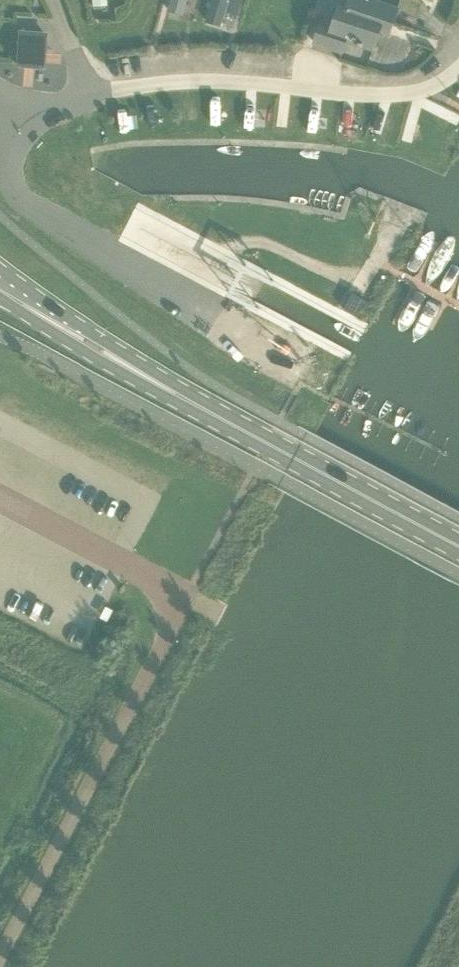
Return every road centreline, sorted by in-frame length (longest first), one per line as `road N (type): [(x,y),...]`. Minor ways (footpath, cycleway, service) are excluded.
road 1 (unclassified): [(0,956),(186,599),(0,500)]
road 2 (unclassified): [(87,96),(248,80),(399,93),(458,68)]
road 3 (primary): [(458,544),(210,411)]
road 4 (primary): [(210,411),(0,268)]
road 5 (primary): [(0,296),(186,406),(210,411)]

